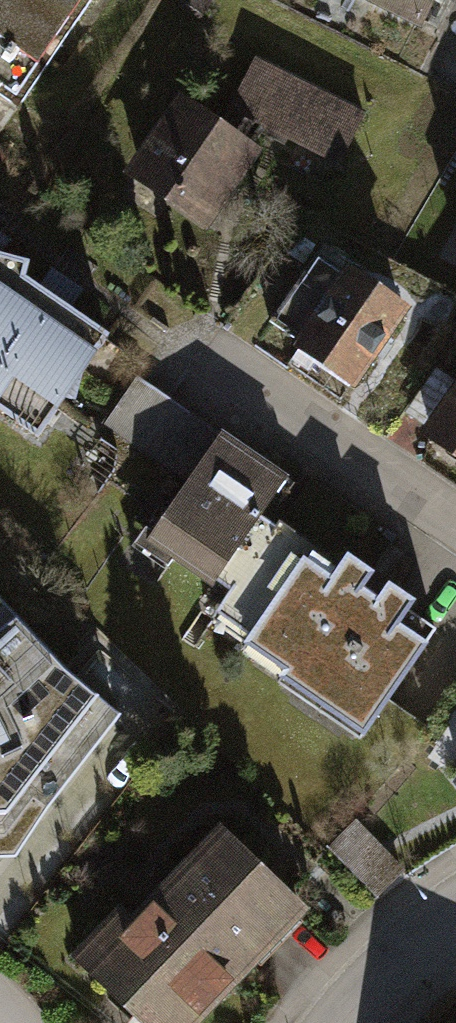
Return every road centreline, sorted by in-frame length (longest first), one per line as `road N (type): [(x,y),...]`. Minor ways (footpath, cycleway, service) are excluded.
road 1 (residential): [(455,529),(169,332)]
road 2 (residential): [(334,1022),(428,926),(455,909)]

